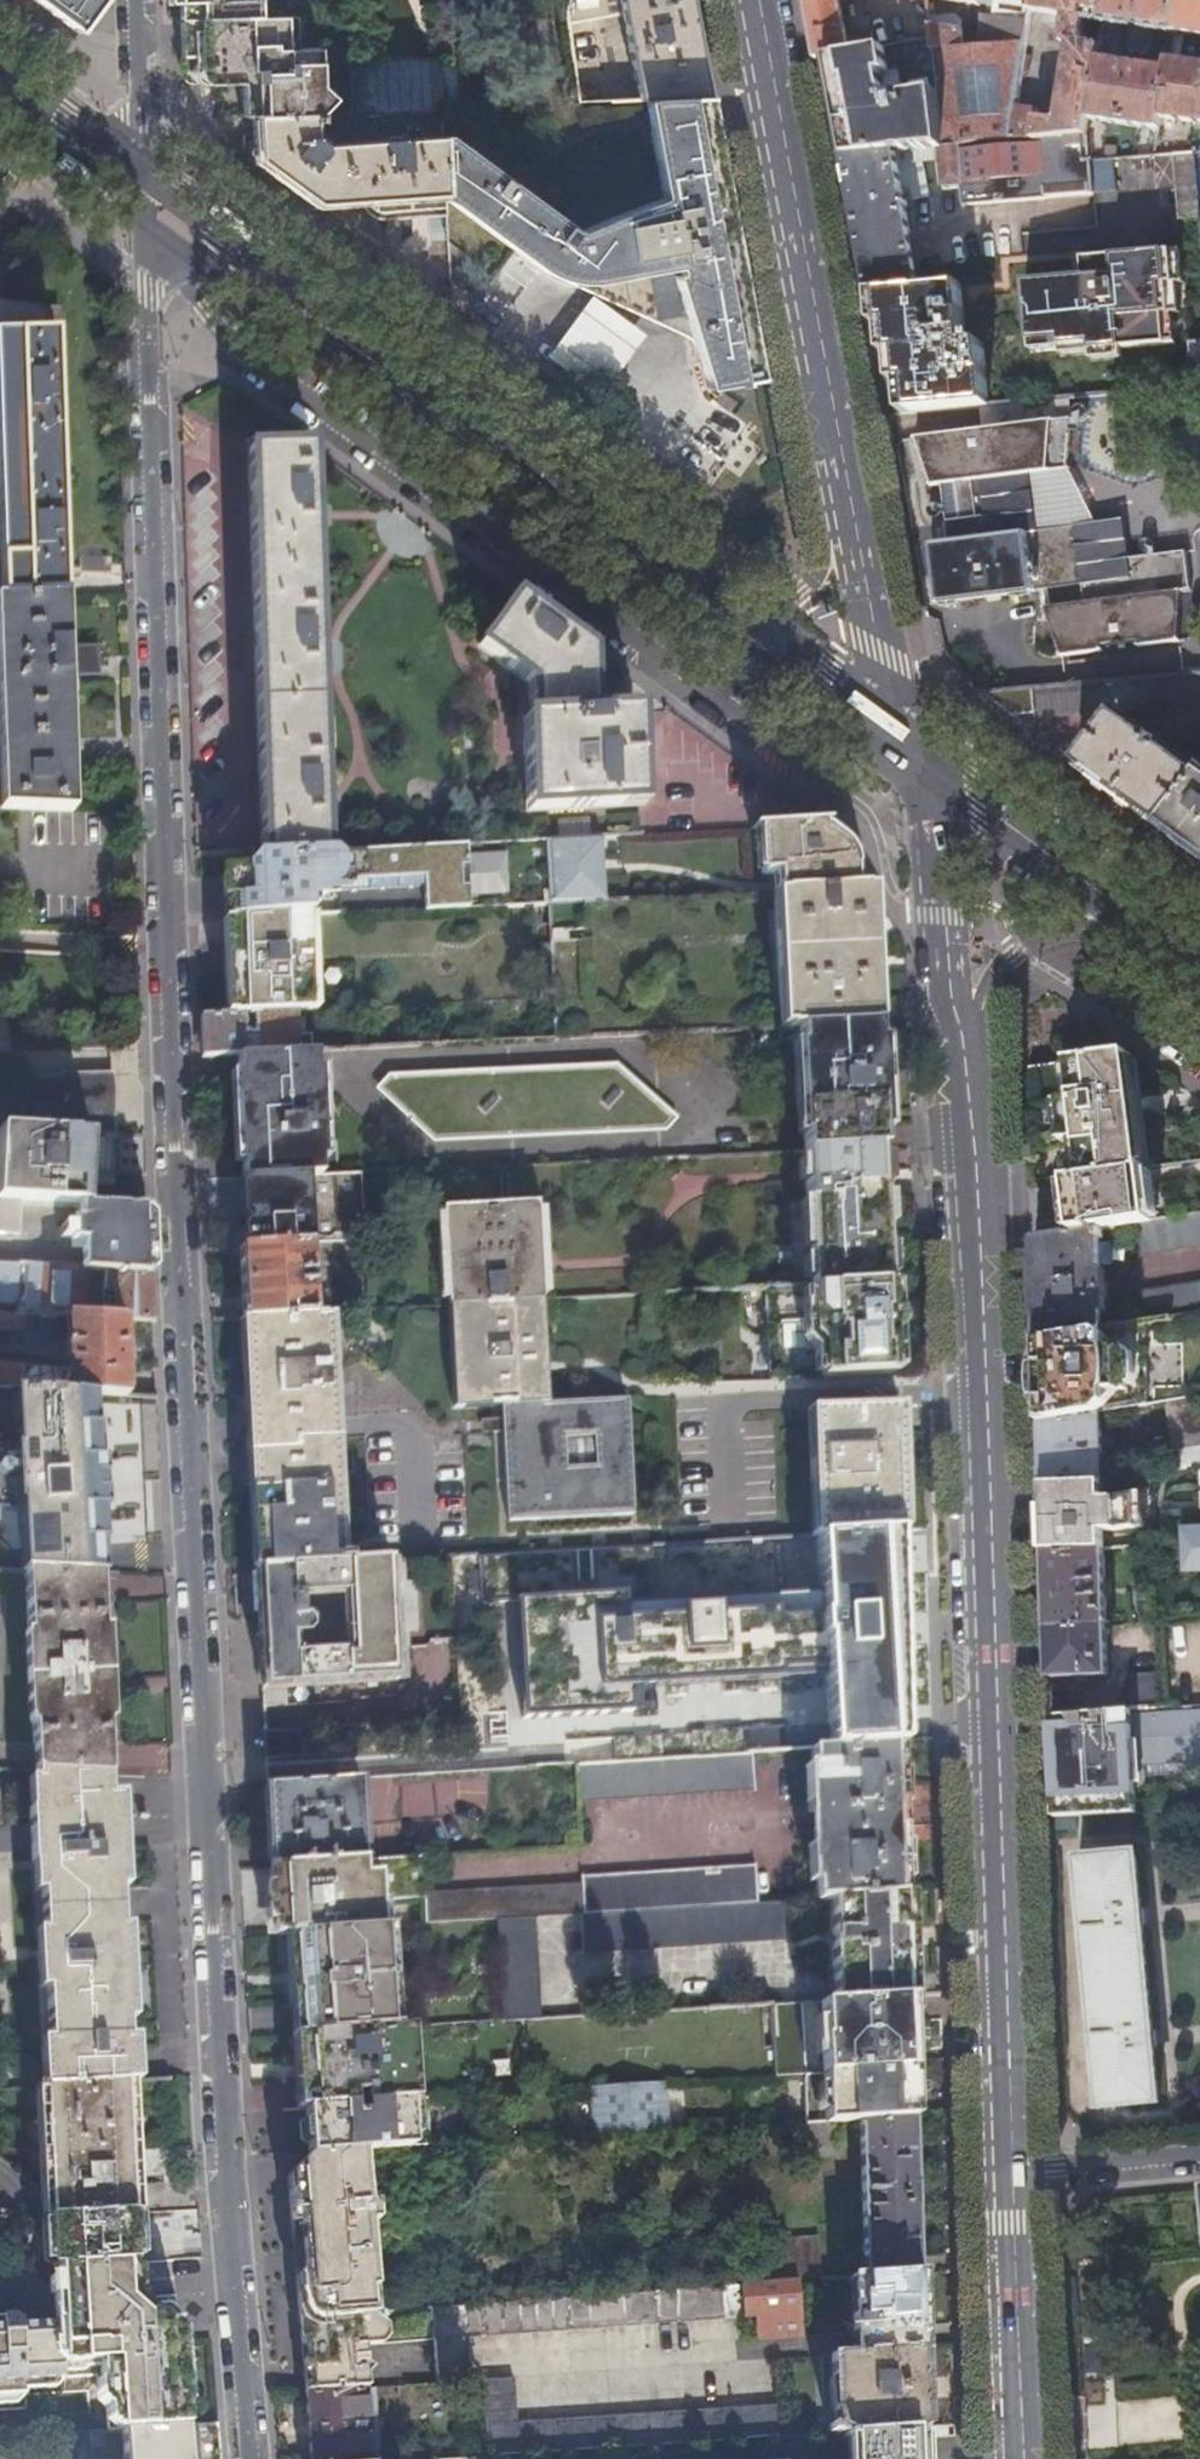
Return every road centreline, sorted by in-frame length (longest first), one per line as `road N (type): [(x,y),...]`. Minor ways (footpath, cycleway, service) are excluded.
road 1 (residential): [(251,2458),(198,1816),(141,218)]
road 2 (secondary): [(966,1091),(984,1333),(1015,2171)]
road 3 (secondary): [(761,0),(854,507)]
road 4 (secondary): [(712,611),(357,350)]
road 5 (secondary): [(912,760),(945,904),(966,1091)]
road 6 (secondary): [(1015,2171),(1025,2458)]
road 7 (secondary): [(357,350),(239,242),(140,170)]
road 8 (secondary): [(966,1091),(984,1011),(1001,974),(1022,951),(1121,911)]
road 9 (secondary): [(854,507),(870,609),(912,760)]
road 10 (secondary): [(912,760),(1121,911)]
road 11 (secondary): [(141,218),(232,286),(357,350)]
road 12 (secondary): [(912,760),(712,611)]
road 13 (secondary): [(854,507),(807,587),(784,600),(712,611)]
road 14 (residential): [(1015,2171),(1199,2153)]
road 15 (secondary): [(0,113),(141,218)]
road 16 (residential): [(140,170),(133,0)]
road 17 (secondary): [(140,170),(0,76)]

